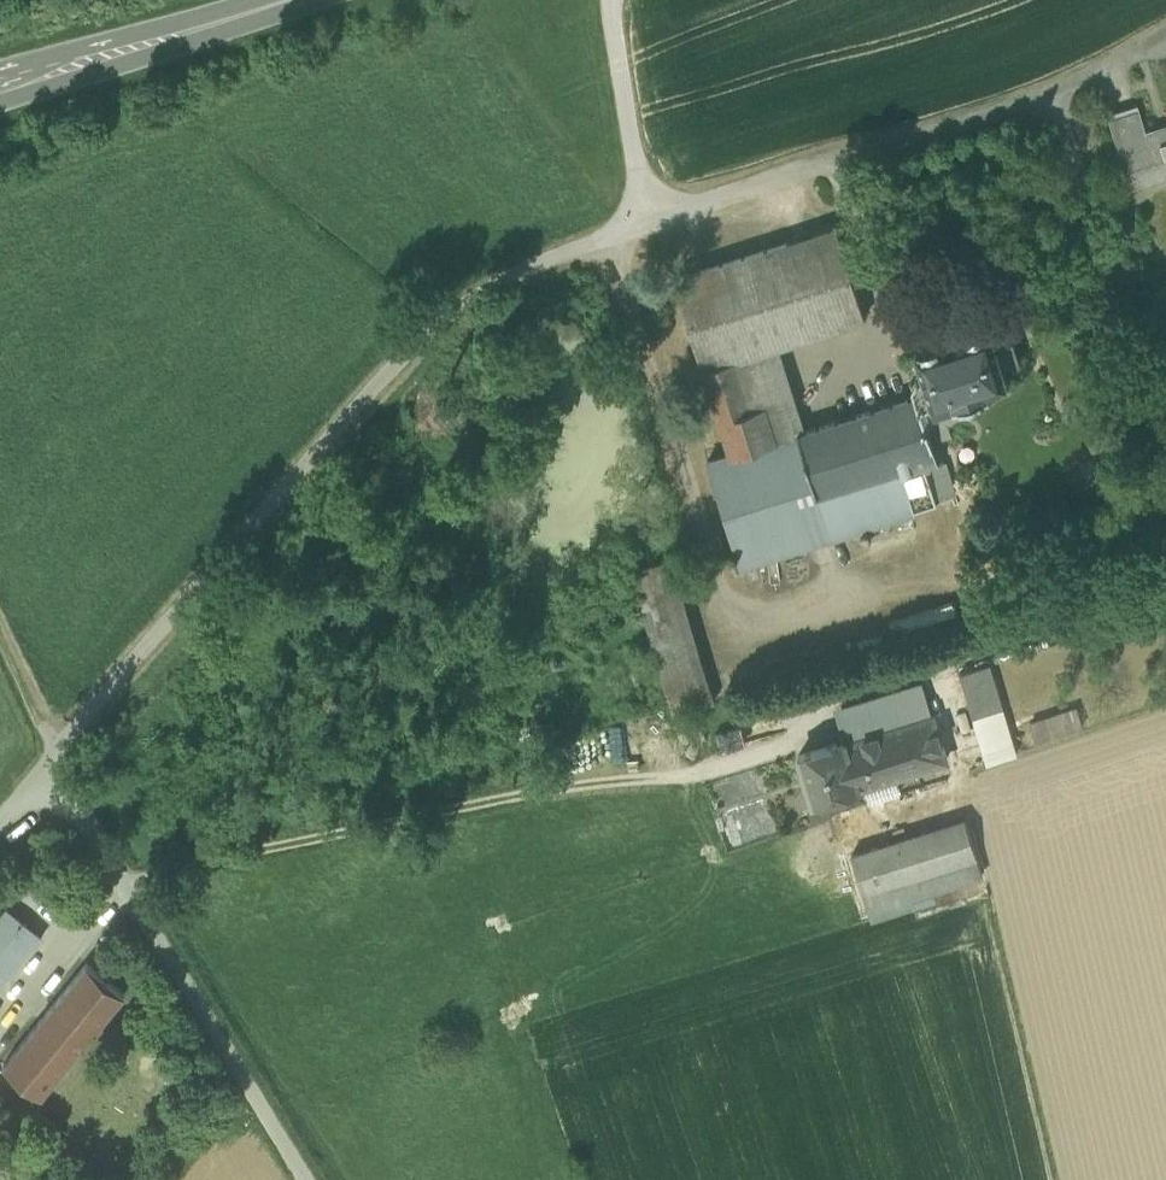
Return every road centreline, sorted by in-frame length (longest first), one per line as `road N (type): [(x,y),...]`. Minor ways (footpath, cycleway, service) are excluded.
road 1 (unclassified): [(1165,33),(1048,95),(595,233),(478,293),(380,380),(49,765)]
road 2 (unclassified): [(49,765),(304,1179)]
road 3 (track): [(1165,601),(807,705),(802,737)]
road 4 (primary): [(0,84),(285,0)]
road 5 (track): [(1165,367),(1048,95)]
road 6 (track): [(613,0),(645,217)]
road 7 (track): [(0,631),(45,727),(49,765)]

